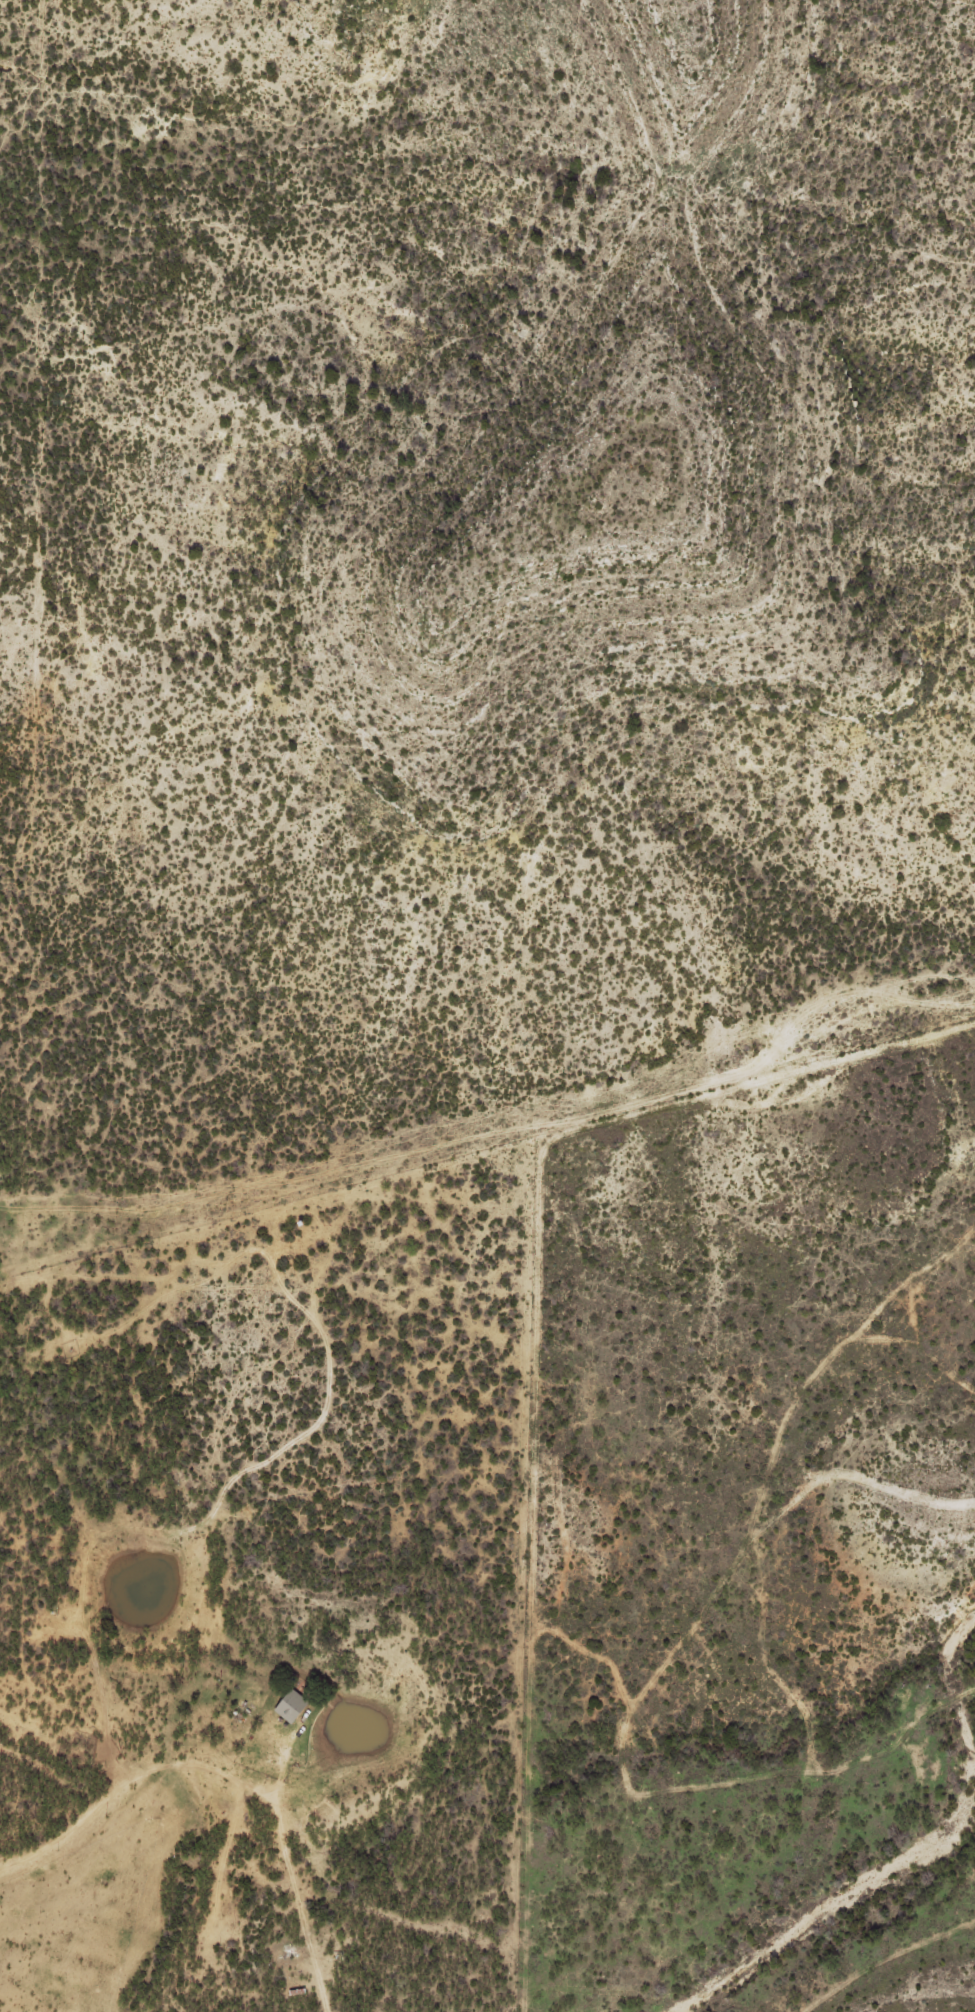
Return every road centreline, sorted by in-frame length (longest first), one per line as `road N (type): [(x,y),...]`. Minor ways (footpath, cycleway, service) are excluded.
road 1 (residential): [(974,1033),(890,1045),(670,1141),(274,1241),(44,1257),(0,1240)]
road 2 (residential): [(0,1823),(152,1835),(222,1813),(247,1832),(241,1906),(256,1940),(330,2011)]

